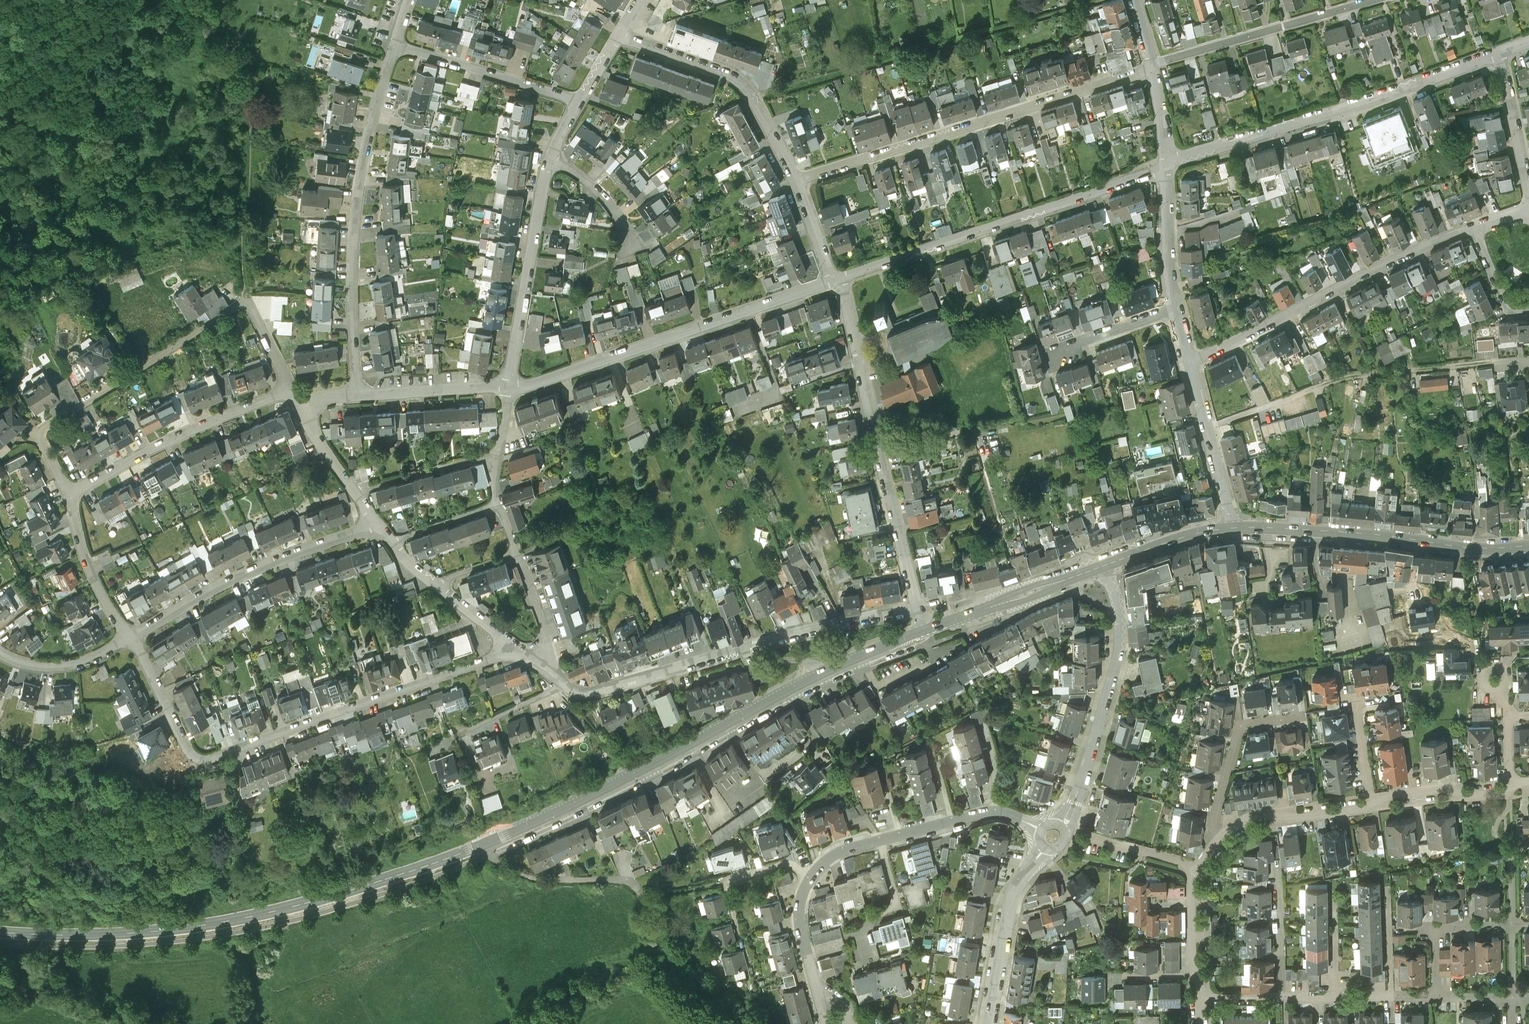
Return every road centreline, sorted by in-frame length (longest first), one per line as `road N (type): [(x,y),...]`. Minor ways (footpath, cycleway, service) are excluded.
road 1 (secondary): [(923,633),(802,683),(557,812),(372,888),(151,937),(0,938)]
road 2 (residential): [(127,633),(185,743),(196,748),(515,643)]
road 3 (residential): [(797,182),(1154,67)]
road 4 (residential): [(918,610),(592,686),(561,679)]
road 5 (residential): [(1166,161),(1499,53)]
road 6 (residential): [(362,389),(361,190),(395,46)]
road 7 (residential): [(842,280),(1166,161)]
road 8 (residential): [(510,389),(835,281)]
road 9 (residential): [(1190,358),(1390,259),(1474,227)]
road 10 (residential): [(249,303),(39,427),(67,488)]
road 11 (secondary): [(1528,548),(1475,552),(1231,531)]
road 12 (residential): [(1100,568),(1115,610),(1118,659),(1060,828)]
road 13 (residential): [(372,523),(257,563),(127,633)]
road 14 (residential): [(918,610),(858,361)]
road 15 (residential): [(797,182),(738,79),(617,38)]
road 16 (residential): [(289,390),(213,416),(67,488)]
road 17 (residential): [(552,159),(510,389)]
road 18 (residential): [(1154,67),(1374,0)]
road 19 (residential): [(395,46),(579,100)]
road 20 (residential): [(1046,845),(1013,890),(990,1023)]
road 21 (secondary): [(1100,568),(923,633)]
road 22 (residential): [(1218,841),(1213,818),(1240,729),(1306,719)]
road 23 (residential): [(1231,531),(1190,358)]
road 24 (residential): [(1043,830),(990,810),(883,839)]
road 25 (residential): [(1218,841),(1254,816),(1330,813),(1371,799)]
road 26 (residential): [(67,488),(95,582),(127,633)]
road 27 (residential): [(353,491),(497,450)]
road 28 (residential): [(812,872),(802,922),(818,991),(835,1012)]
road 29 (residential): [(362,389),(510,389)]
road 30 (residential): [(1176,306),(1166,161)]
road 31 (residential): [(1371,799),(1408,787),(1510,782)]
road 32 (residential): [(1499,53),(1528,187)]
road 33 (secondary): [(1231,531),(1100,568)]
road 34 (residential): [(1176,306),(1048,350)]
road 35 (residential): [(127,633),(57,660),(0,647)]
road 36 (residential): [(1281,999),(1277,868)]
road 37 (residential): [(812,872),(782,863),(729,880),(737,923)]
road 38 (residential): [(883,839),(898,897),(869,926),(873,955)]
road 39 (residential): [(1203,865),(1085,836)]
road 40 (residential): [(561,679),(456,735)]

